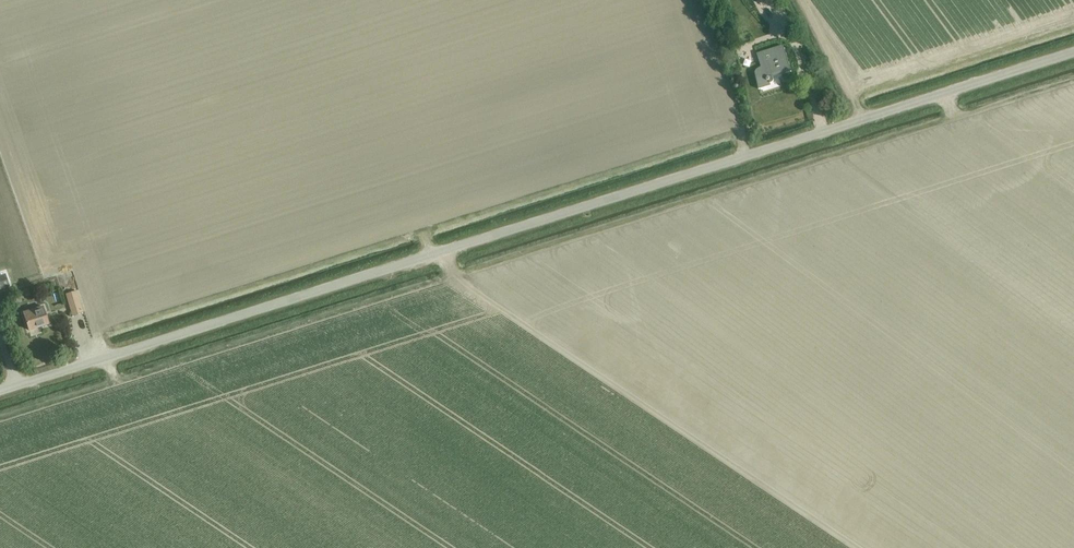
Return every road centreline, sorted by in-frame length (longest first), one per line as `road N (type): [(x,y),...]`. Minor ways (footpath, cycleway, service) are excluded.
road 1 (unclassified): [(0,393),(1073,52)]

